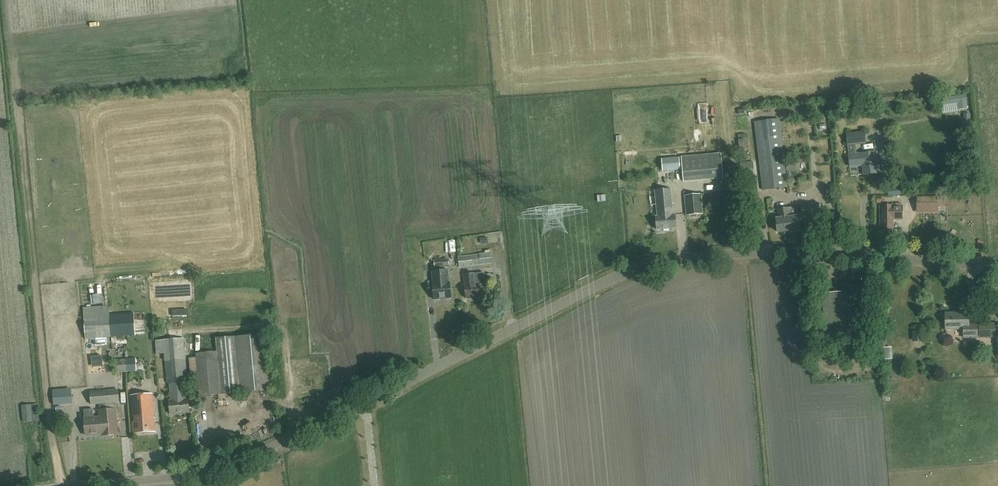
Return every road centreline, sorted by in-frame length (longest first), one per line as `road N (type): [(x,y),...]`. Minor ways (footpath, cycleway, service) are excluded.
road 1 (unclassified): [(89,485),(230,465),(652,265),(729,255),(851,255),(997,267)]

